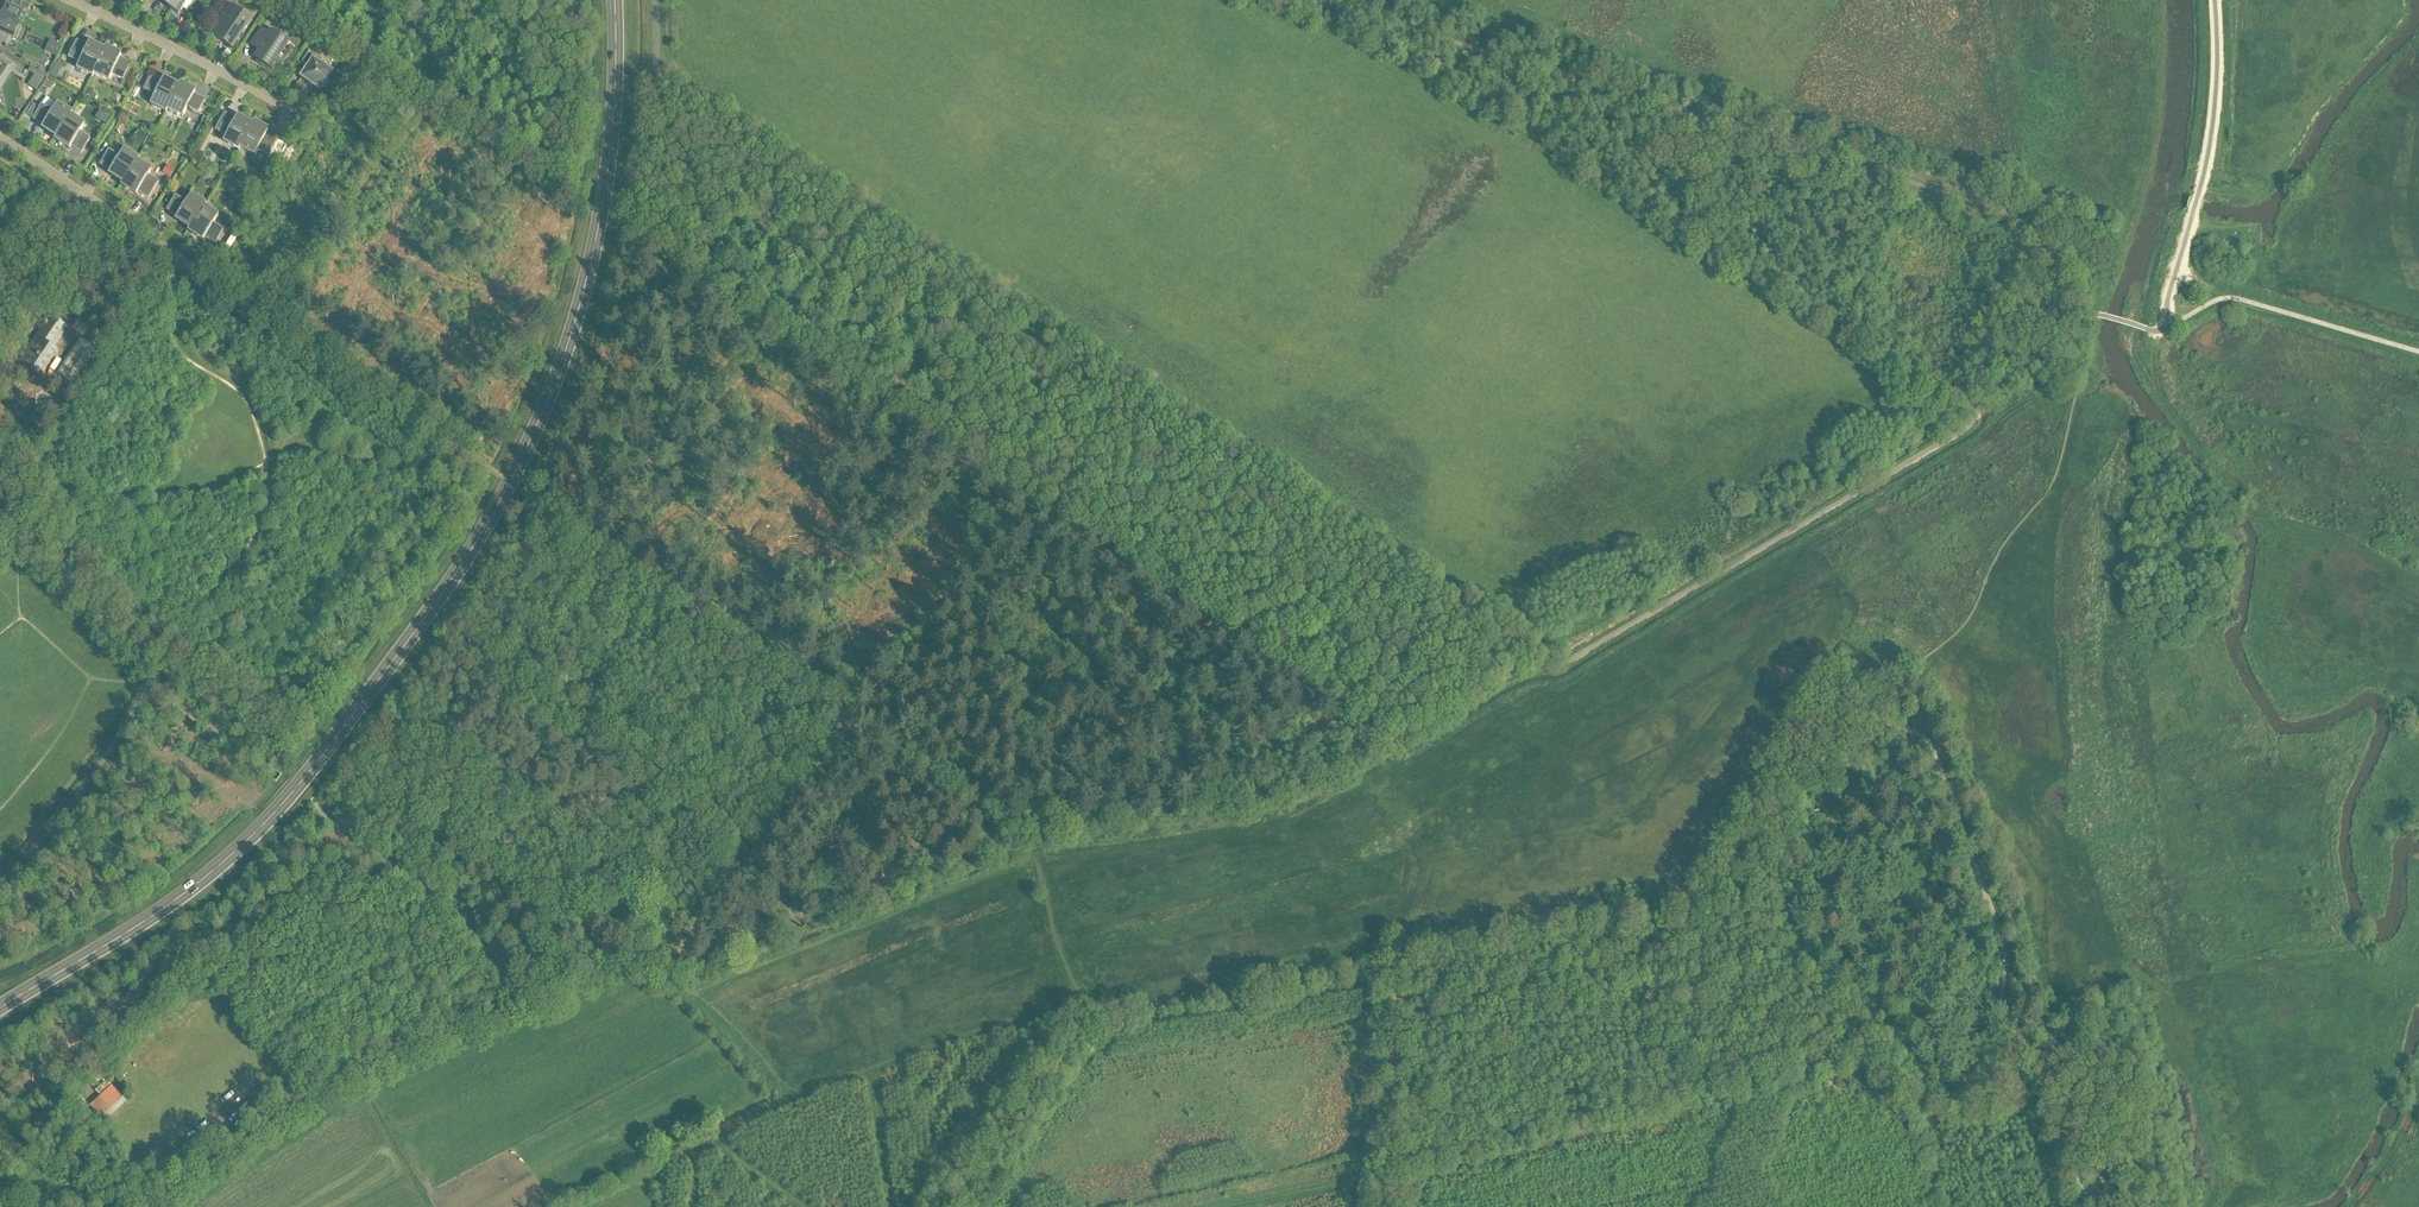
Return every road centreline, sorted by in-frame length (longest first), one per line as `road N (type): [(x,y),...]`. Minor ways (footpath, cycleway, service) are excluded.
road 1 (secondary): [(614,0),(611,158),(588,280),(511,484),(479,538),(325,757),(269,819),(196,885),(0,1007)]
road 2 (track): [(478,460),(1018,829)]
road 3 (track): [(199,273),(445,439)]
road 4 (residential): [(69,0),(298,116)]
road 5 (track): [(1088,1001),(950,1206)]
road 6 (residential): [(85,198),(199,273)]
road 7 (residential): [(85,198),(48,231),(0,300)]

